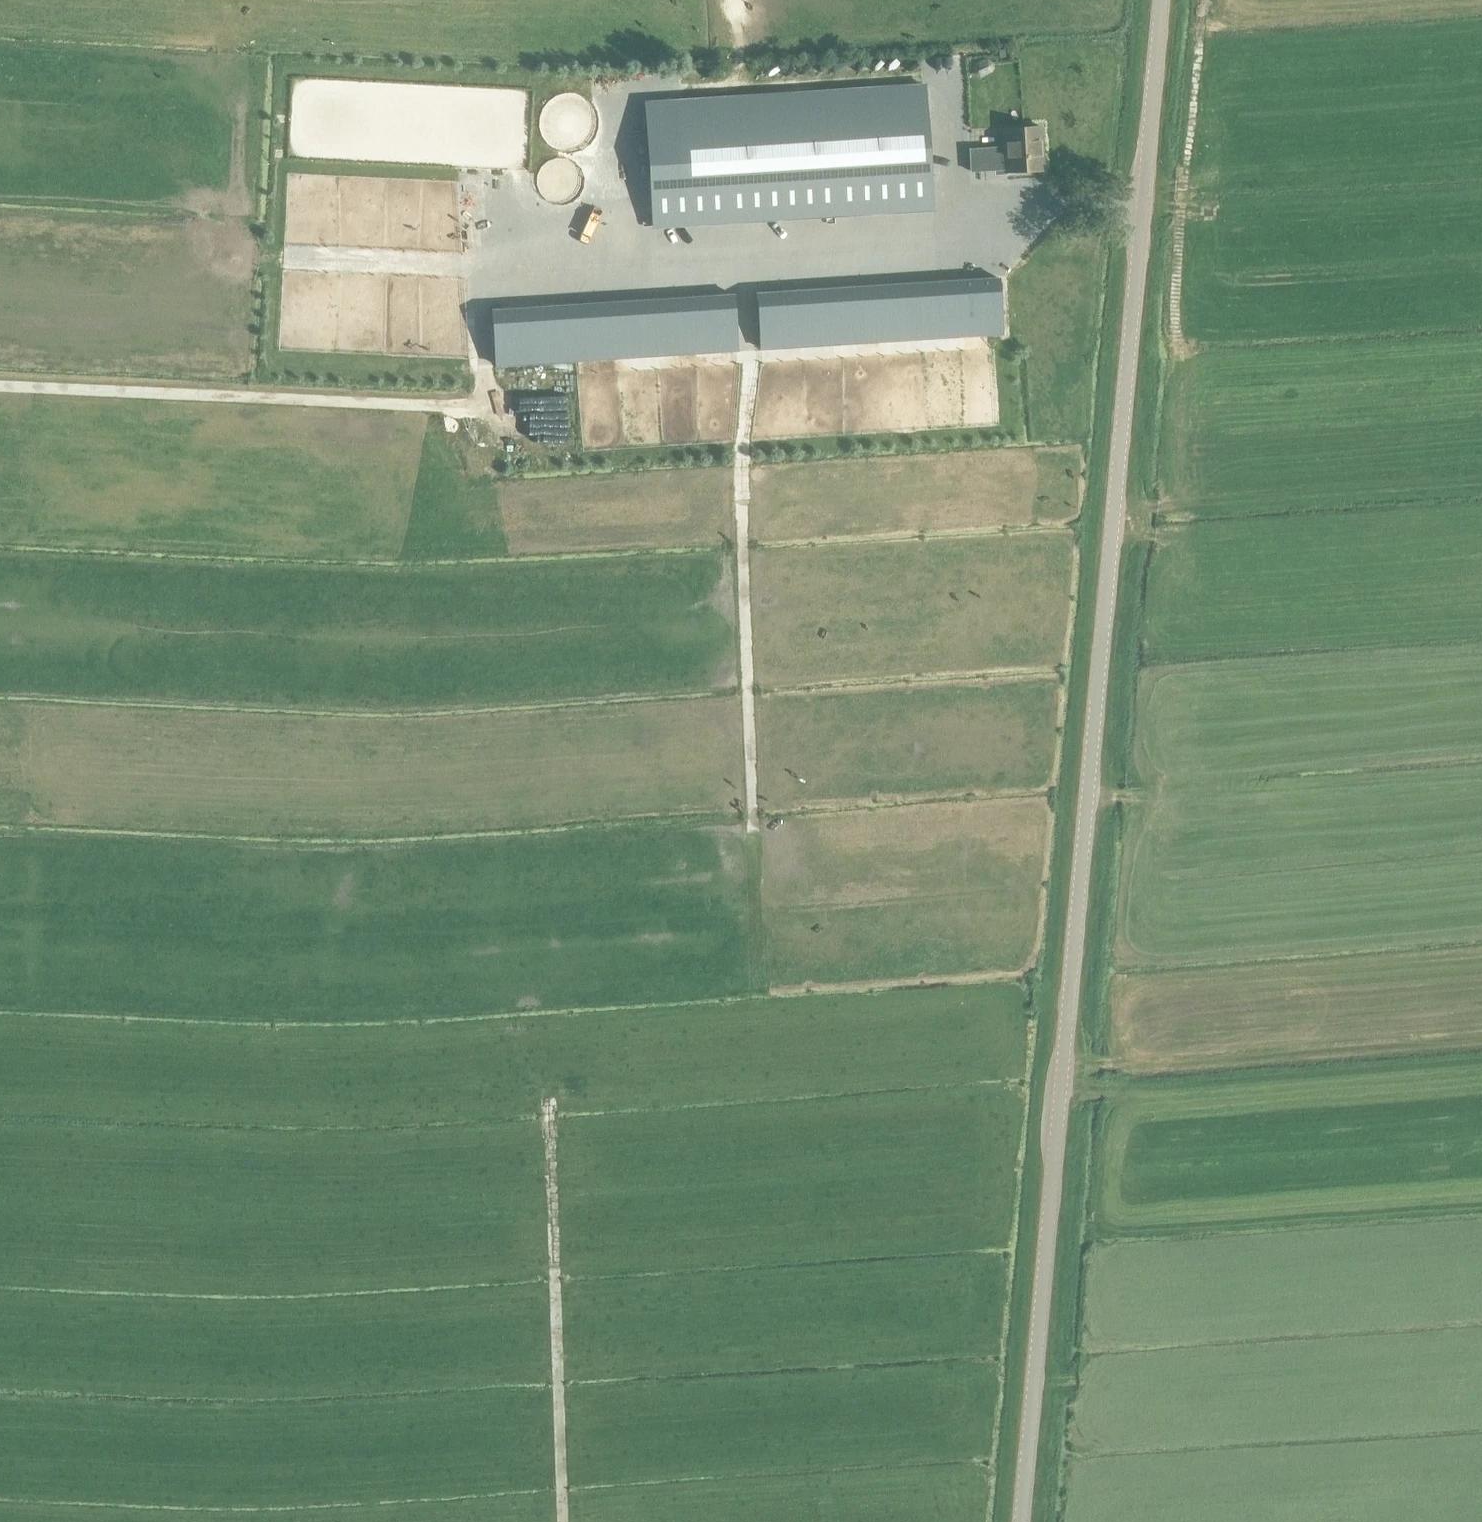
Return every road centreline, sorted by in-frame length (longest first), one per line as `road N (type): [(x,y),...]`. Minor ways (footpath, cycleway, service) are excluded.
road 1 (unclassified): [(1029,1521),(1160,0)]
road 2 (track): [(0,381),(476,400),(484,393),(478,270)]
road 3 (track): [(563,1521),(549,1105)]

